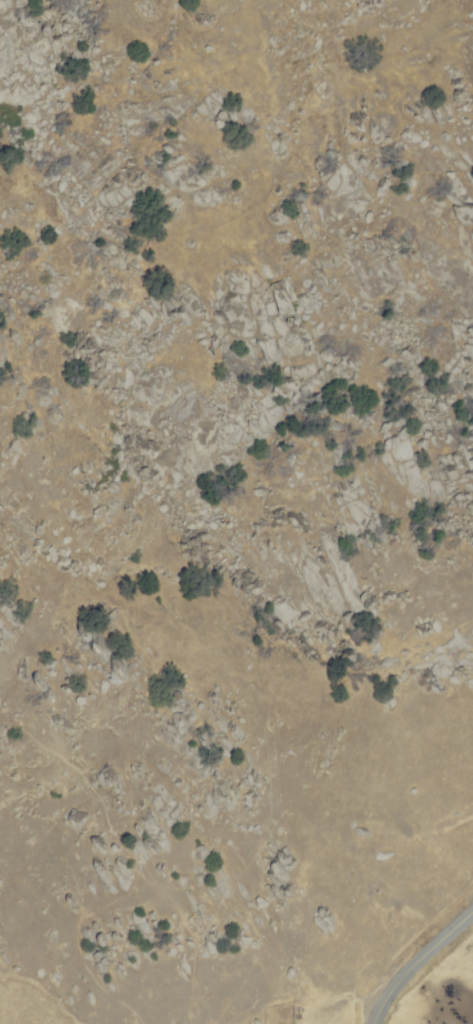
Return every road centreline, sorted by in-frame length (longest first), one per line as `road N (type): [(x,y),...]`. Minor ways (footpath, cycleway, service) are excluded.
road 1 (residential): [(374,1023),(412,966),(472,912)]

